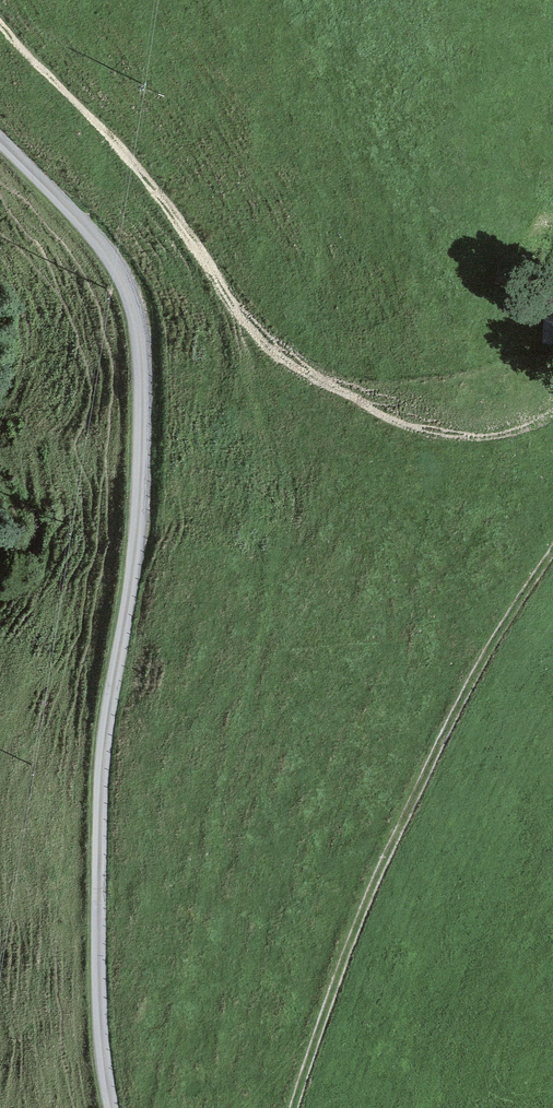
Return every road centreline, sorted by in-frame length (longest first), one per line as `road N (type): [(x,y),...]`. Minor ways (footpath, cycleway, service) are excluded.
road 1 (unclassified): [(134,311),(137,526),(100,800),(99,1007),(112,1107)]
road 2 (track): [(552,558),(457,712),(380,875),(296,1107)]
road 3 (unclassified): [(134,311),(96,239),(0,140)]

